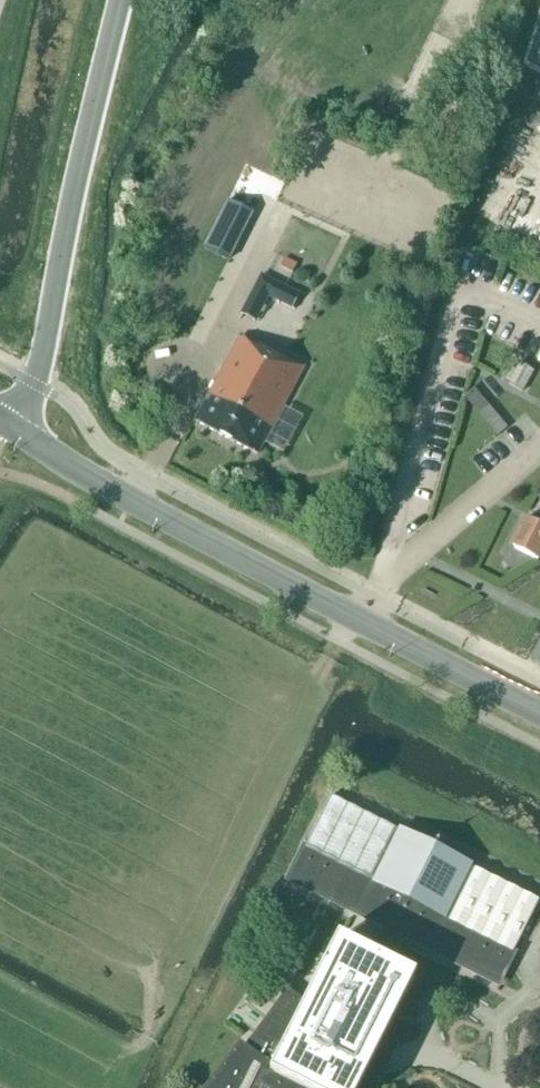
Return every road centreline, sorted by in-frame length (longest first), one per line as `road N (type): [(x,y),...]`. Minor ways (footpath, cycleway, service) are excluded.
road 1 (tertiary): [(539,714),(81,474),(10,425)]
road 2 (unclassified): [(10,425),(35,384),(120,0)]

